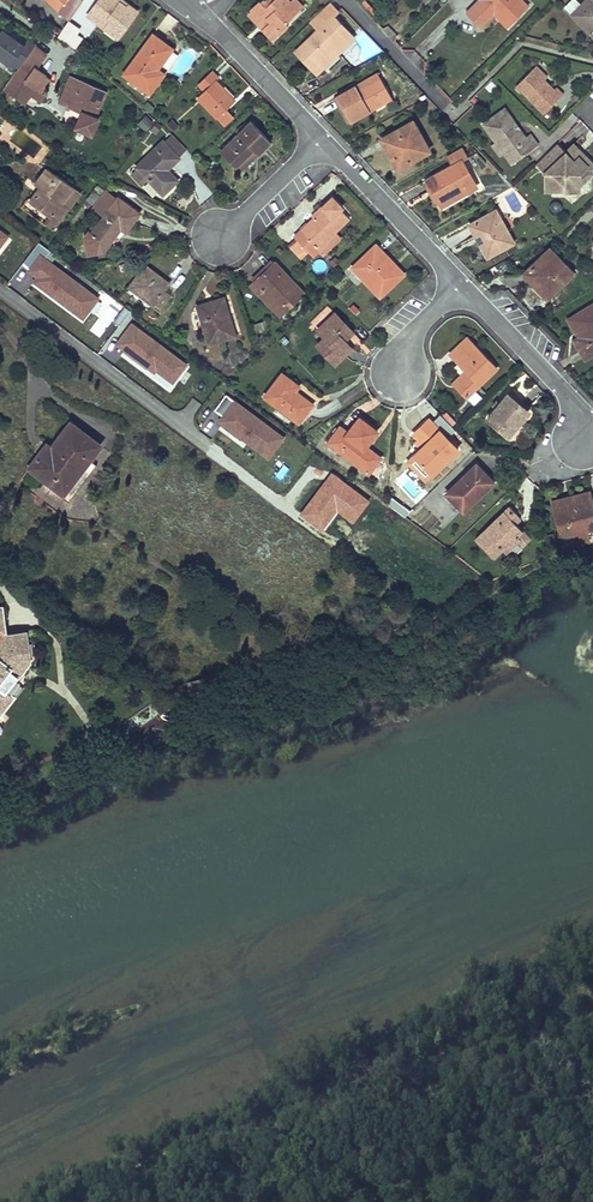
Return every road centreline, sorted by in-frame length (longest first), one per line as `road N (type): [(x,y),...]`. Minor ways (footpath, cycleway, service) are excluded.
road 1 (residential): [(459,281),(577,408),(584,443)]
road 2 (residential): [(316,135),(459,281)]
road 3 (residential): [(185,0),(316,135)]
road 4 (residential): [(316,135),(215,245)]
road 5 (residential): [(350,0),(452,109)]

